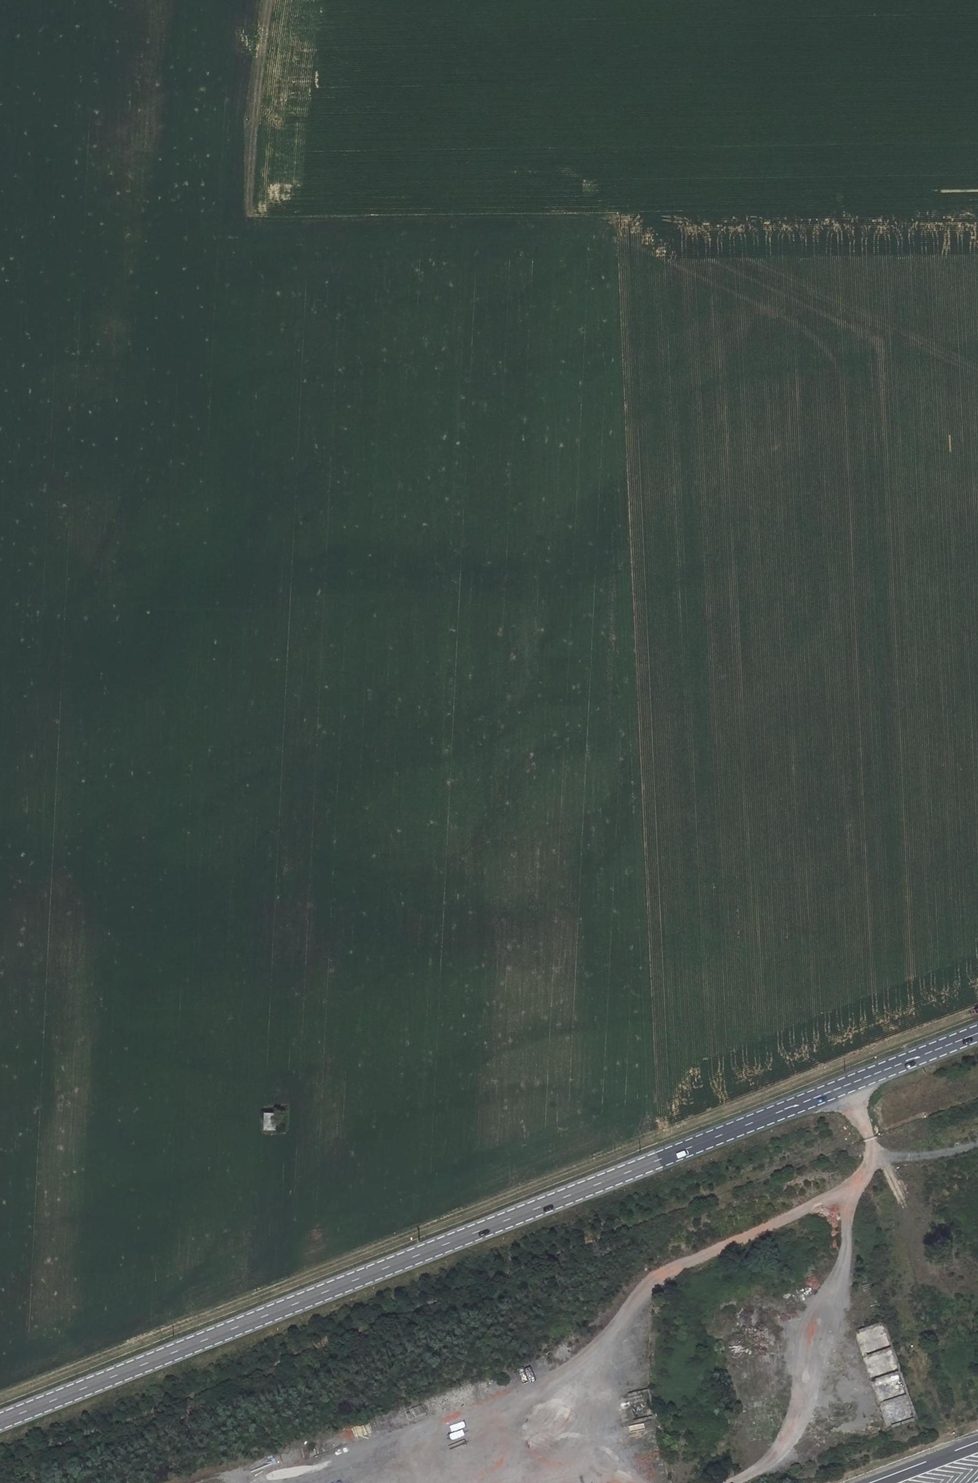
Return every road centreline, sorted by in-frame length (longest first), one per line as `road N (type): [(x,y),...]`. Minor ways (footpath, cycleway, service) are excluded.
road 1 (secondary): [(0,1424),(977,1036)]

